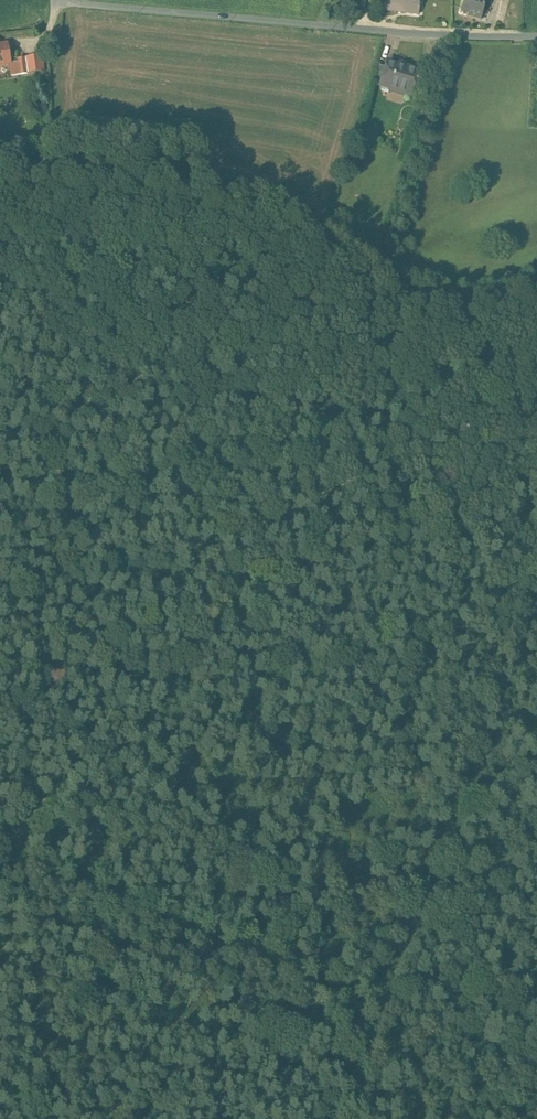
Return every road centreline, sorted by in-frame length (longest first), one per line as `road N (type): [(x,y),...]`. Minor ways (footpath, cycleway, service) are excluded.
road 1 (track): [(0,206),(89,193),(222,200),(309,237),(423,308),(536,313)]
road 2 (residential): [(536,43),(46,0)]
road 3 (track): [(381,1023),(0,877)]
road 4 (track): [(536,1086),(381,1023)]

